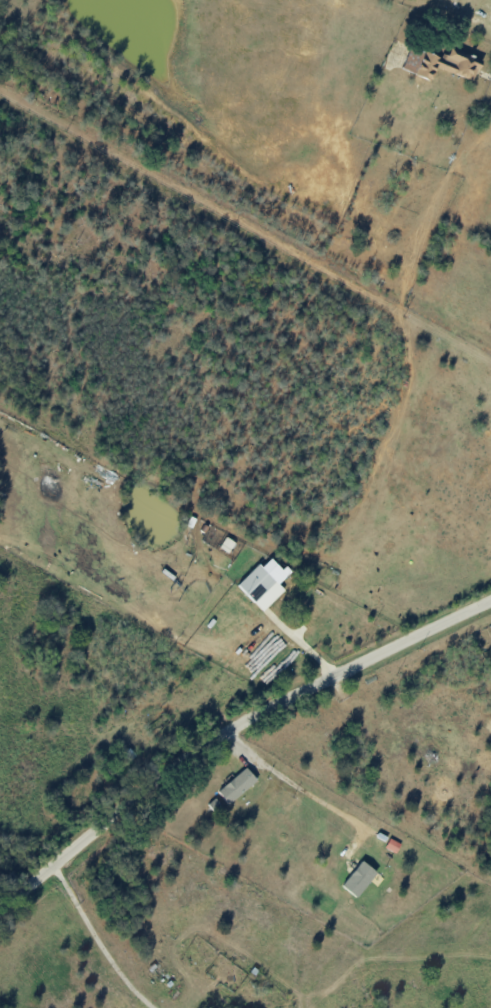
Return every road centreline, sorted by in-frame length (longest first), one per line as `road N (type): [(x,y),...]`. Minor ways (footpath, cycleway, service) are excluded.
road 1 (residential): [(0,917),(101,827),(230,732),(490,604)]

